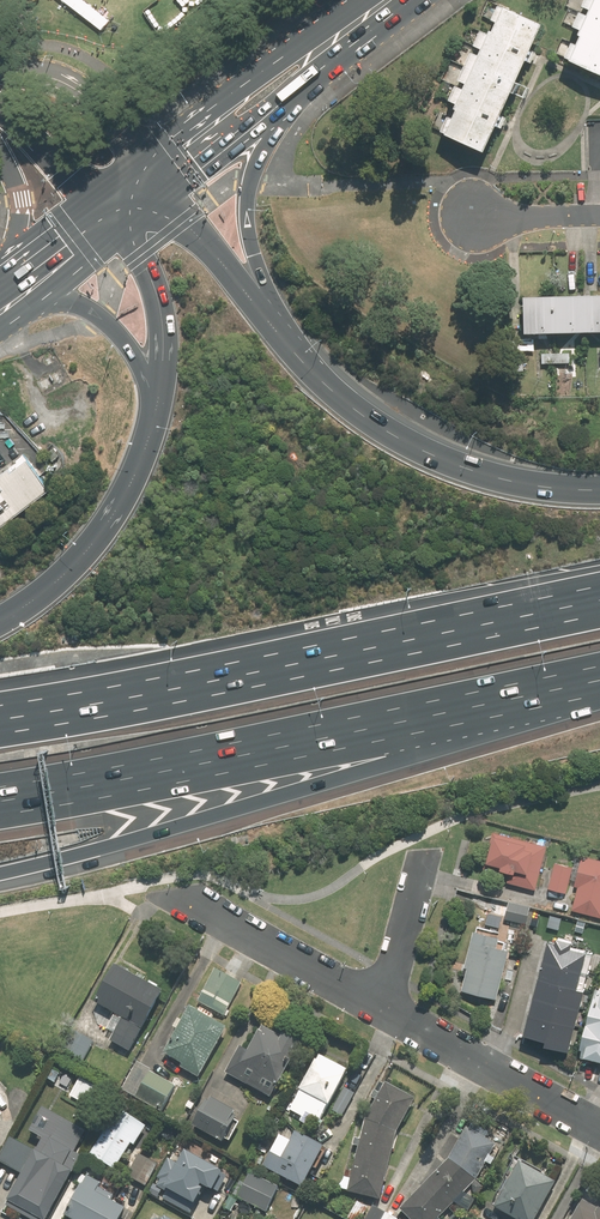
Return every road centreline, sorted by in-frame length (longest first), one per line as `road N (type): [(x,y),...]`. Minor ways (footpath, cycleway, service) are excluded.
road 1 (motorway): [(577,670),(394,760),(0,874)]
road 2 (motorway): [(0,733),(599,614)]
road 3 (motorway): [(577,670),(0,786)]
road 4 (motorway): [(312,374),(387,432),(450,464),(513,482),(599,490)]
road 5 (motorway): [(284,97),(248,183),(249,231),(268,292),(312,374)]
road 6 (motorway): [(0,620),(96,537),(134,475),(162,392)]
road 7 (residential): [(599,1131),(383,1011)]
road 8 (motorway): [(170,193),(312,374)]
road 9 (primary): [(144,161),(285,55),(333,35)]
road 10 (residential): [(383,1011),(184,901)]
road 11 (unclassified): [(0,65),(73,80),(144,161)]
road 12 (motorway): [(162,392),(154,285),(120,235)]
road 13 (residential): [(383,1011),(424,853)]
road 14 (motorway): [(162,392),(91,309),(38,304)]
road 15 (primary): [(284,97),(170,193)]
road 16 (primary): [(1,276),(15,242),(18,199),(0,149)]
road 17 (unclassified): [(92,204),(0,112)]
road 18 (residential): [(476,217),(599,214)]

